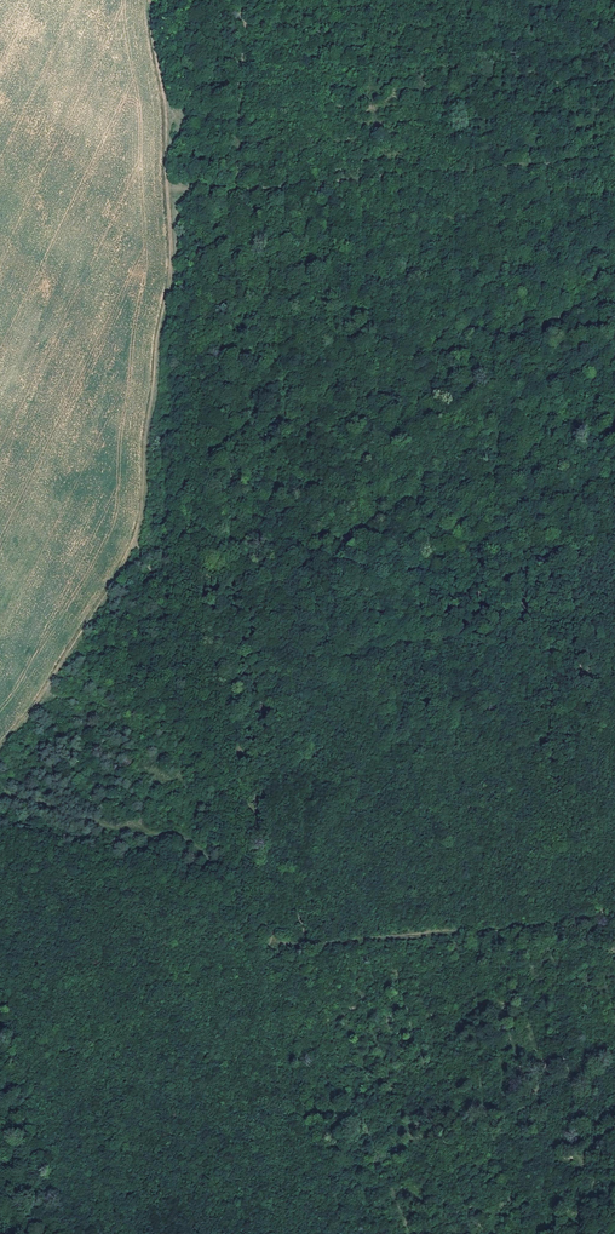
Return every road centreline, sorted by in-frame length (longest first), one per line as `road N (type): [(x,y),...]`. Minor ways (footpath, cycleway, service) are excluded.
road 1 (track): [(0,763),(70,669),(140,526),(166,297),(164,105),(149,0)]
road 2 (track): [(215,577),(265,562),(337,571),(391,556),(614,535)]
road 3 (track): [(487,550),(515,512),(546,499),(614,437)]
road 4 (track): [(84,642),(117,709),(49,697)]
road 5 (track): [(117,709),(143,775),(128,831)]

